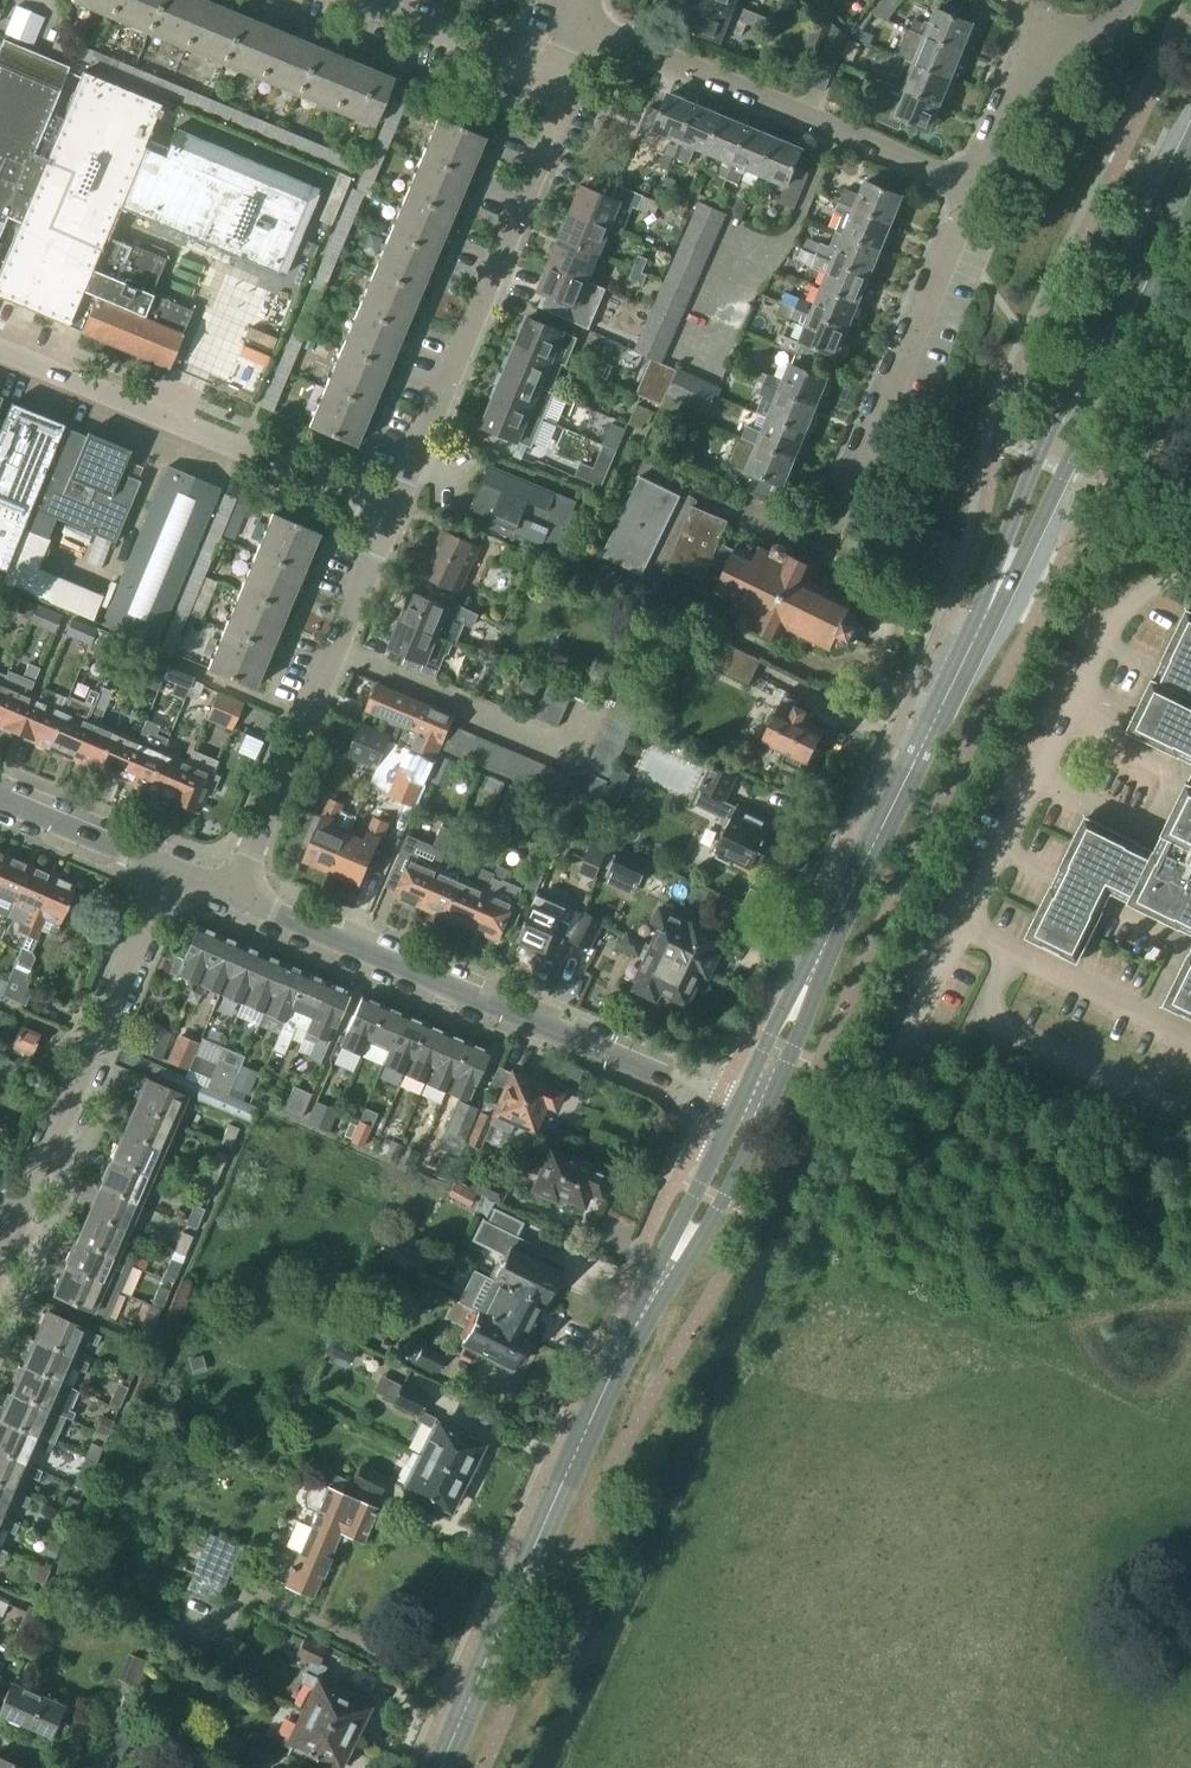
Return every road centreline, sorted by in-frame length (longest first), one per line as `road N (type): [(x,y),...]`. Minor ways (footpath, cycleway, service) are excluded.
road 1 (secondary): [(897,803),(1190,179)]
road 2 (residential): [(233,897),(736,1110)]
road 3 (residential): [(974,188),(848,495),(975,556)]
road 4 (residential): [(392,511),(548,134),(551,81)]
road 5 (residential): [(974,188),(577,18)]
road 6 (residential): [(392,511),(0,358)]
road 7 (residential): [(233,897),(392,511)]
road 8 (secondary): [(567,1475),(762,1121)]
road 9 (secondary): [(736,1110),(624,1330),(567,1475)]
road 10 (residential): [(11,1232),(169,870)]
road 11 (secondary): [(897,803),(837,899),(736,1110)]
road 12 (secondary): [(762,1121),(897,803)]
road 13 (secondary): [(444,1767),(567,1475)]
road 14 (residential): [(551,81),(365,0)]
road 15 (residential): [(1049,16),(974,188)]
road 16 (residential): [(0,799),(169,870)]

